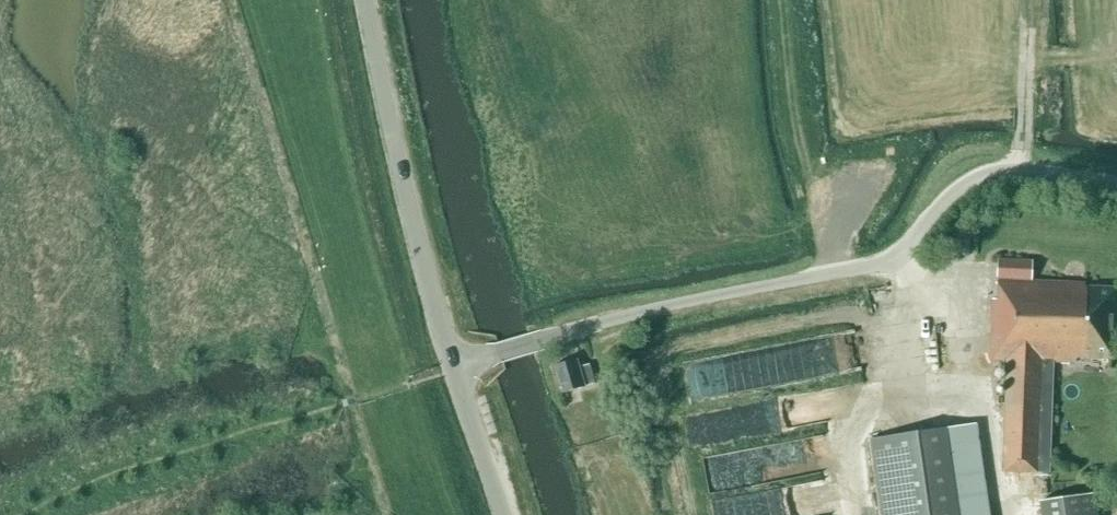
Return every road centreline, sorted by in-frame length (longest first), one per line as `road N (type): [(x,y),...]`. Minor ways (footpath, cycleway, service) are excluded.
road 1 (unclassified): [(454,368),(647,311),(841,274)]
road 2 (tertiary): [(454,368),(367,0)]
road 3 (unclassified): [(841,274),(896,256),(978,179),(1015,171),(1116,182)]
road 4 (tertiary): [(503,514),(454,368)]

